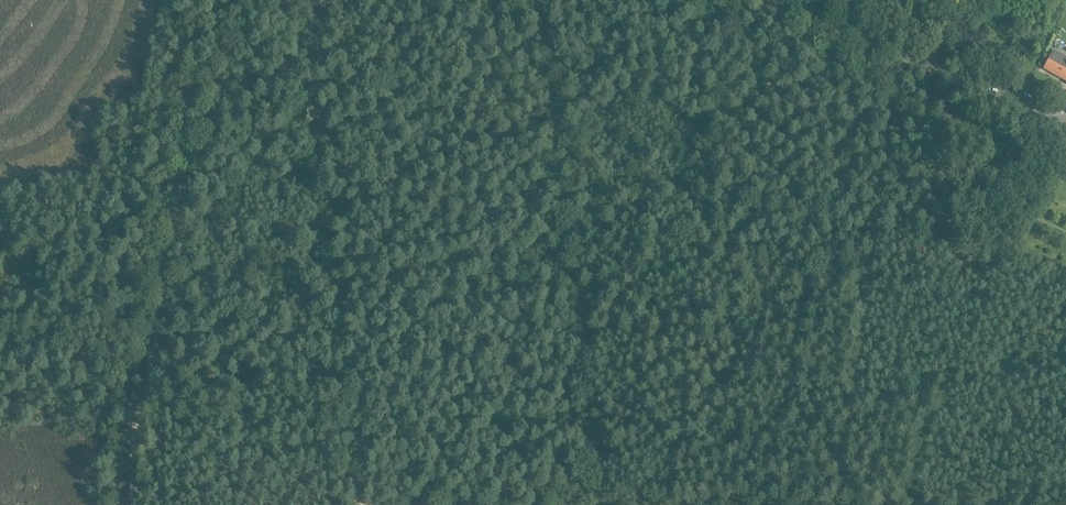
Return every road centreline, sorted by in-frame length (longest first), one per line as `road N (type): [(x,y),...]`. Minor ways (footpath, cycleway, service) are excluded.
road 1 (track): [(205,0),(129,504)]
road 2 (unclassified): [(1065,118),(759,0)]

